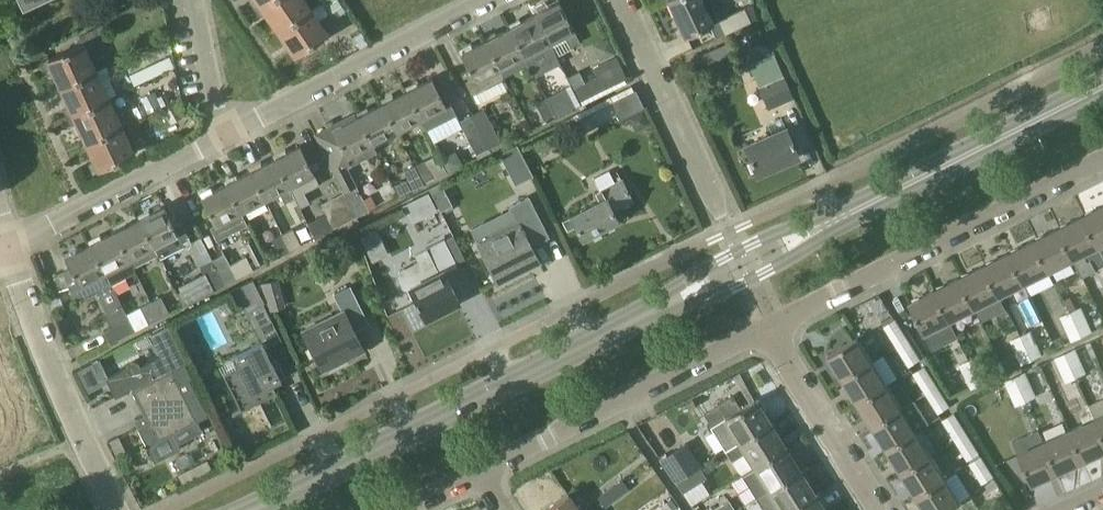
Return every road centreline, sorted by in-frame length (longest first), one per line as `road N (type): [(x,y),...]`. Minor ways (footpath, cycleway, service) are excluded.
road 1 (secondary): [(1102,75),(824,218),(751,244),(656,301),(236,509)]
road 2 (secondary): [(278,509),(753,279),(1102,95)]
road 3 (residential): [(768,331),(1102,161)]
road 4 (residential): [(482,473),(768,331)]
road 5 (residential): [(226,135),(494,0)]
road 6 (residential): [(121,509),(85,442),(7,250)]
road 7 (residential): [(7,250),(226,135)]
road 8 (residential): [(720,212),(622,0)]
road 9 (residential): [(876,509),(768,331)]
road 10 (residential): [(226,135),(193,0)]

